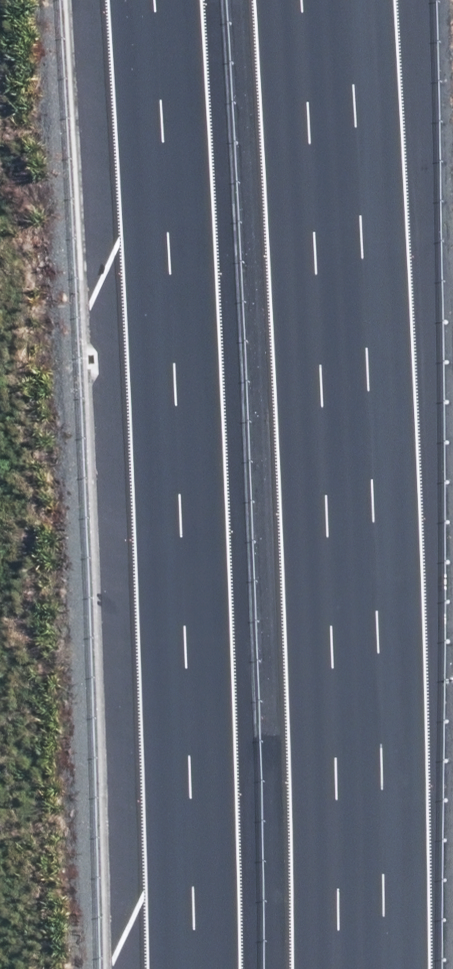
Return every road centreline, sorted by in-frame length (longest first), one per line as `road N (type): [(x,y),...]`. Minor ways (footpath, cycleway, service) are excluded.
road 1 (motorway): [(329,0),(356,311),(375,968)]
road 2 (motorway): [(205,968),(170,0)]

